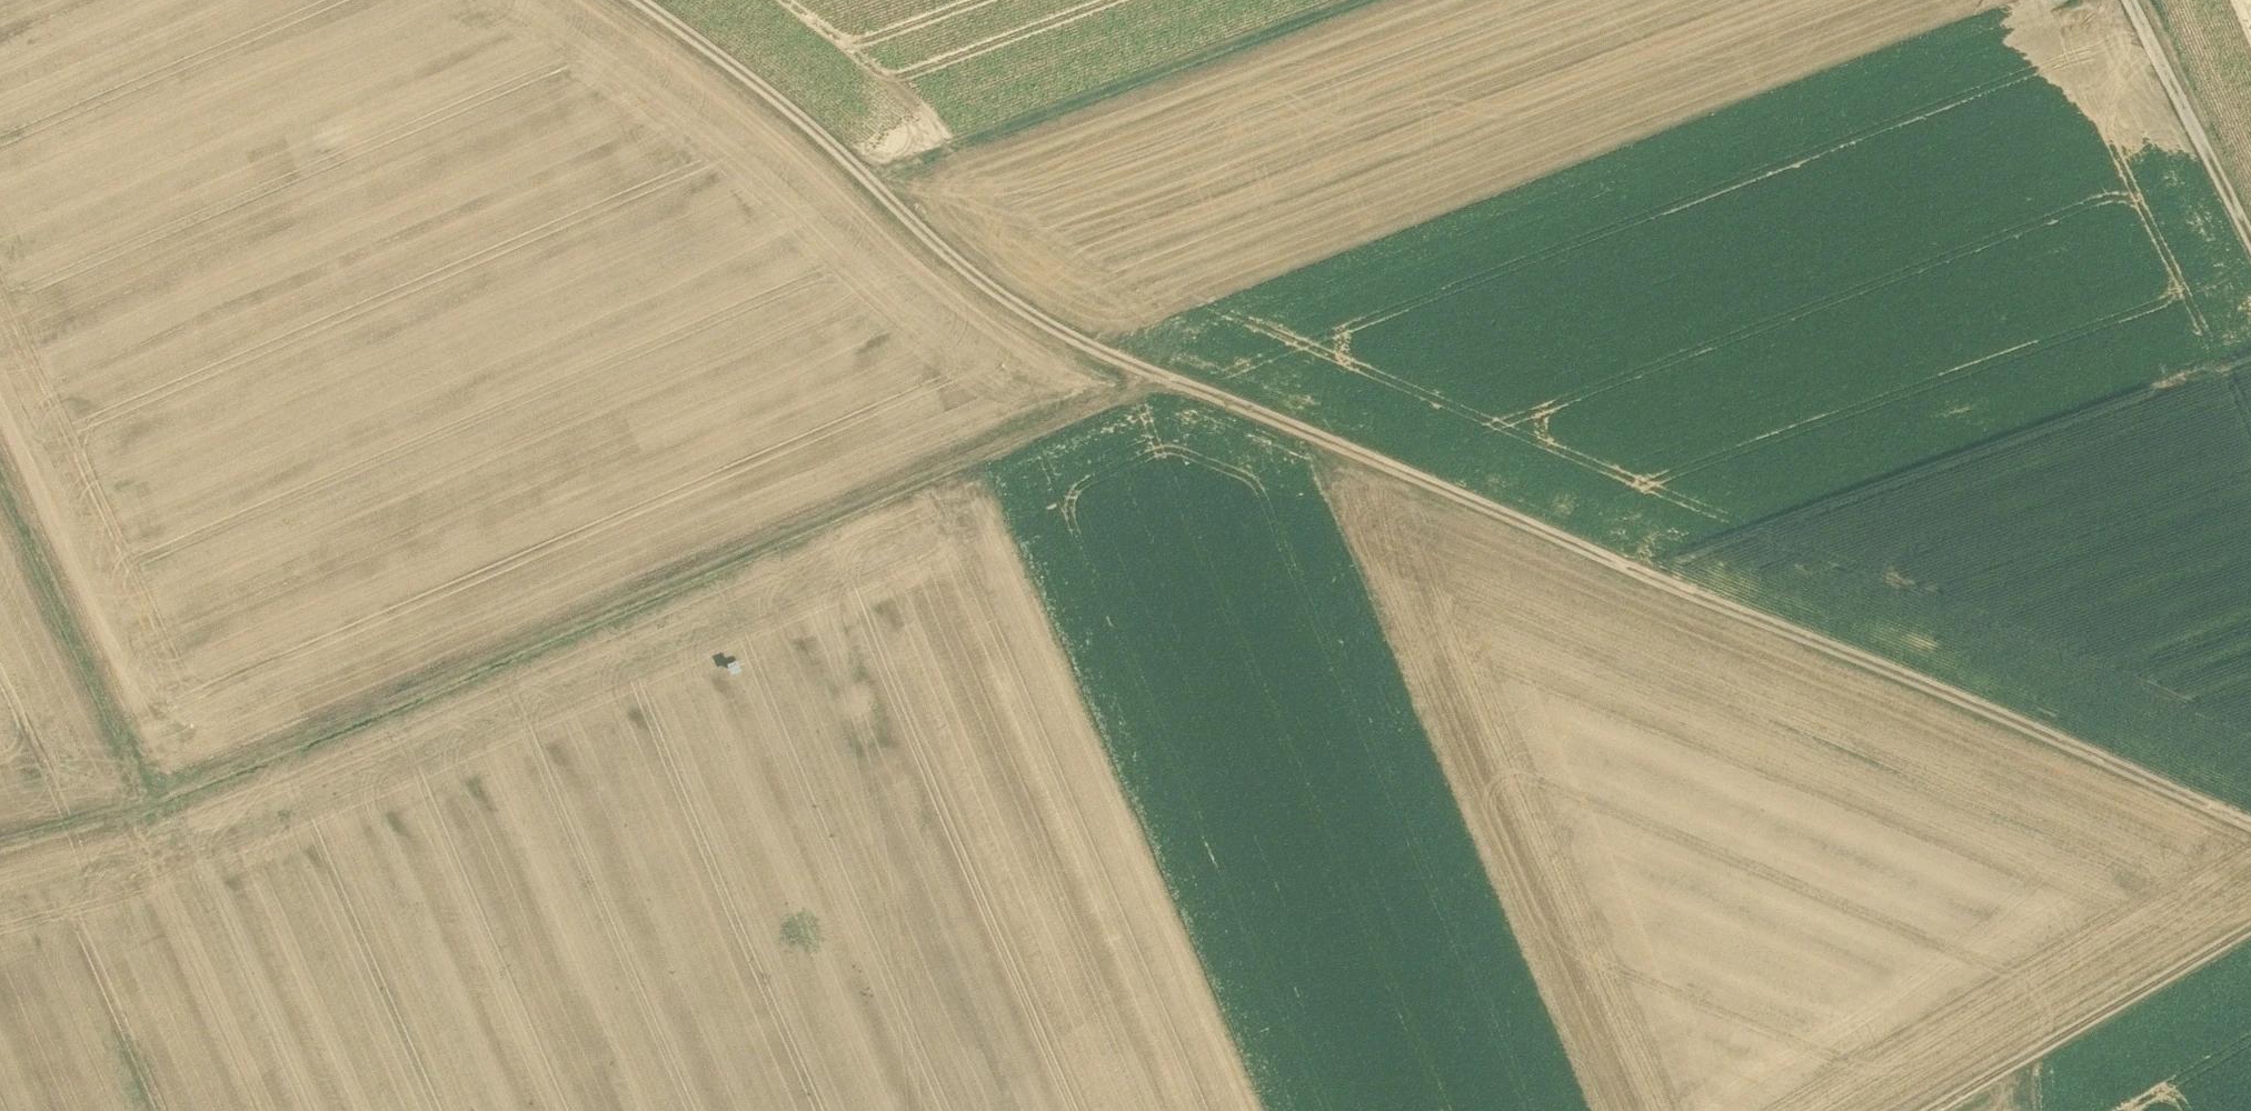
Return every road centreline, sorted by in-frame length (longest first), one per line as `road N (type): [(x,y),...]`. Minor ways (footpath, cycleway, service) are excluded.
road 1 (track): [(640,0),(822,132),(951,259),(1076,345),(2250,824)]
road 2 (track): [(0,850),(149,809),(1164,376)]
road 3 (track): [(154,807),(0,467)]
road 4 (track): [(1931,1110),(2250,929)]
road 5 (track): [(2250,242),(2134,0)]

